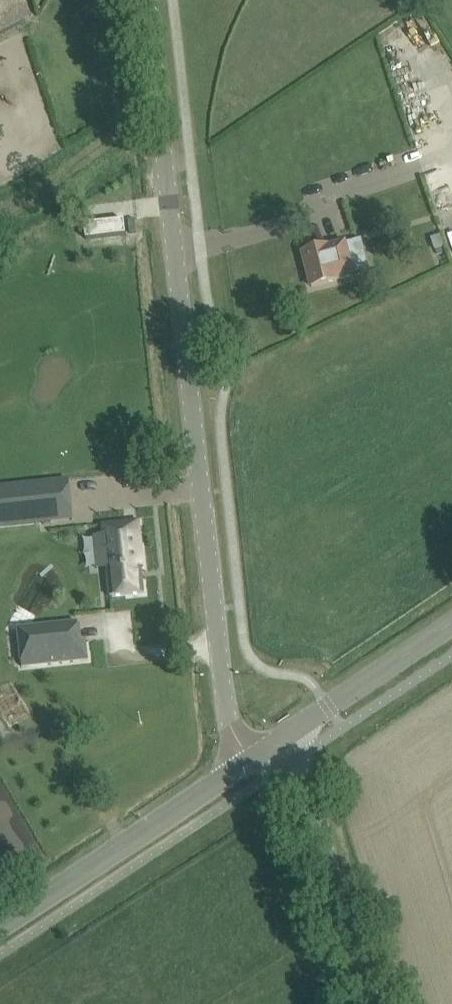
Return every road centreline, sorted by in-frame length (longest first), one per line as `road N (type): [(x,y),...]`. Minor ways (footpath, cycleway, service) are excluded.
road 1 (tertiary): [(251,760),(228,715),(146,0)]
road 2 (tertiary): [(0,924),(251,760)]
road 3 (tertiary): [(372,1003),(298,758),(284,737)]
road 4 (tertiary): [(451,623),(284,737)]

